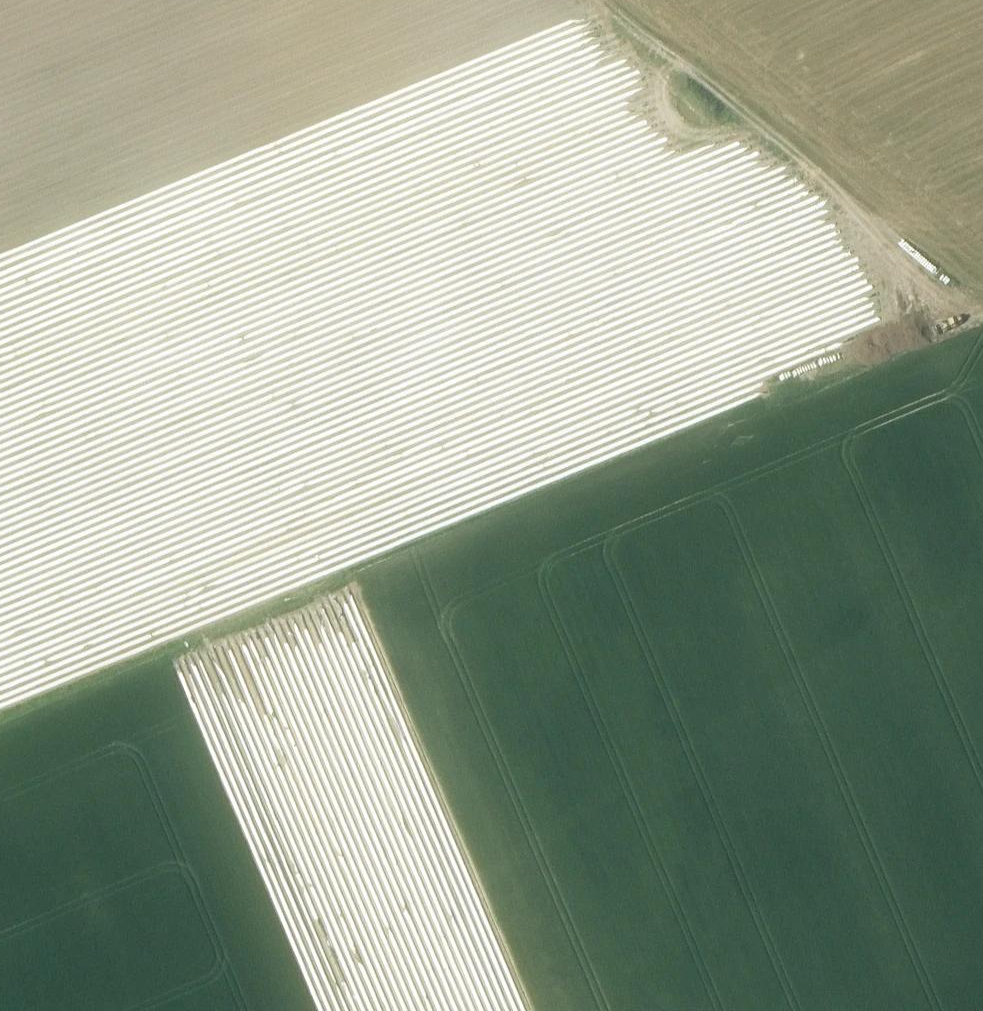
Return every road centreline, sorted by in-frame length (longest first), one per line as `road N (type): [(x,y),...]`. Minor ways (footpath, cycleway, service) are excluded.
road 1 (track): [(744,415),(982,318)]

